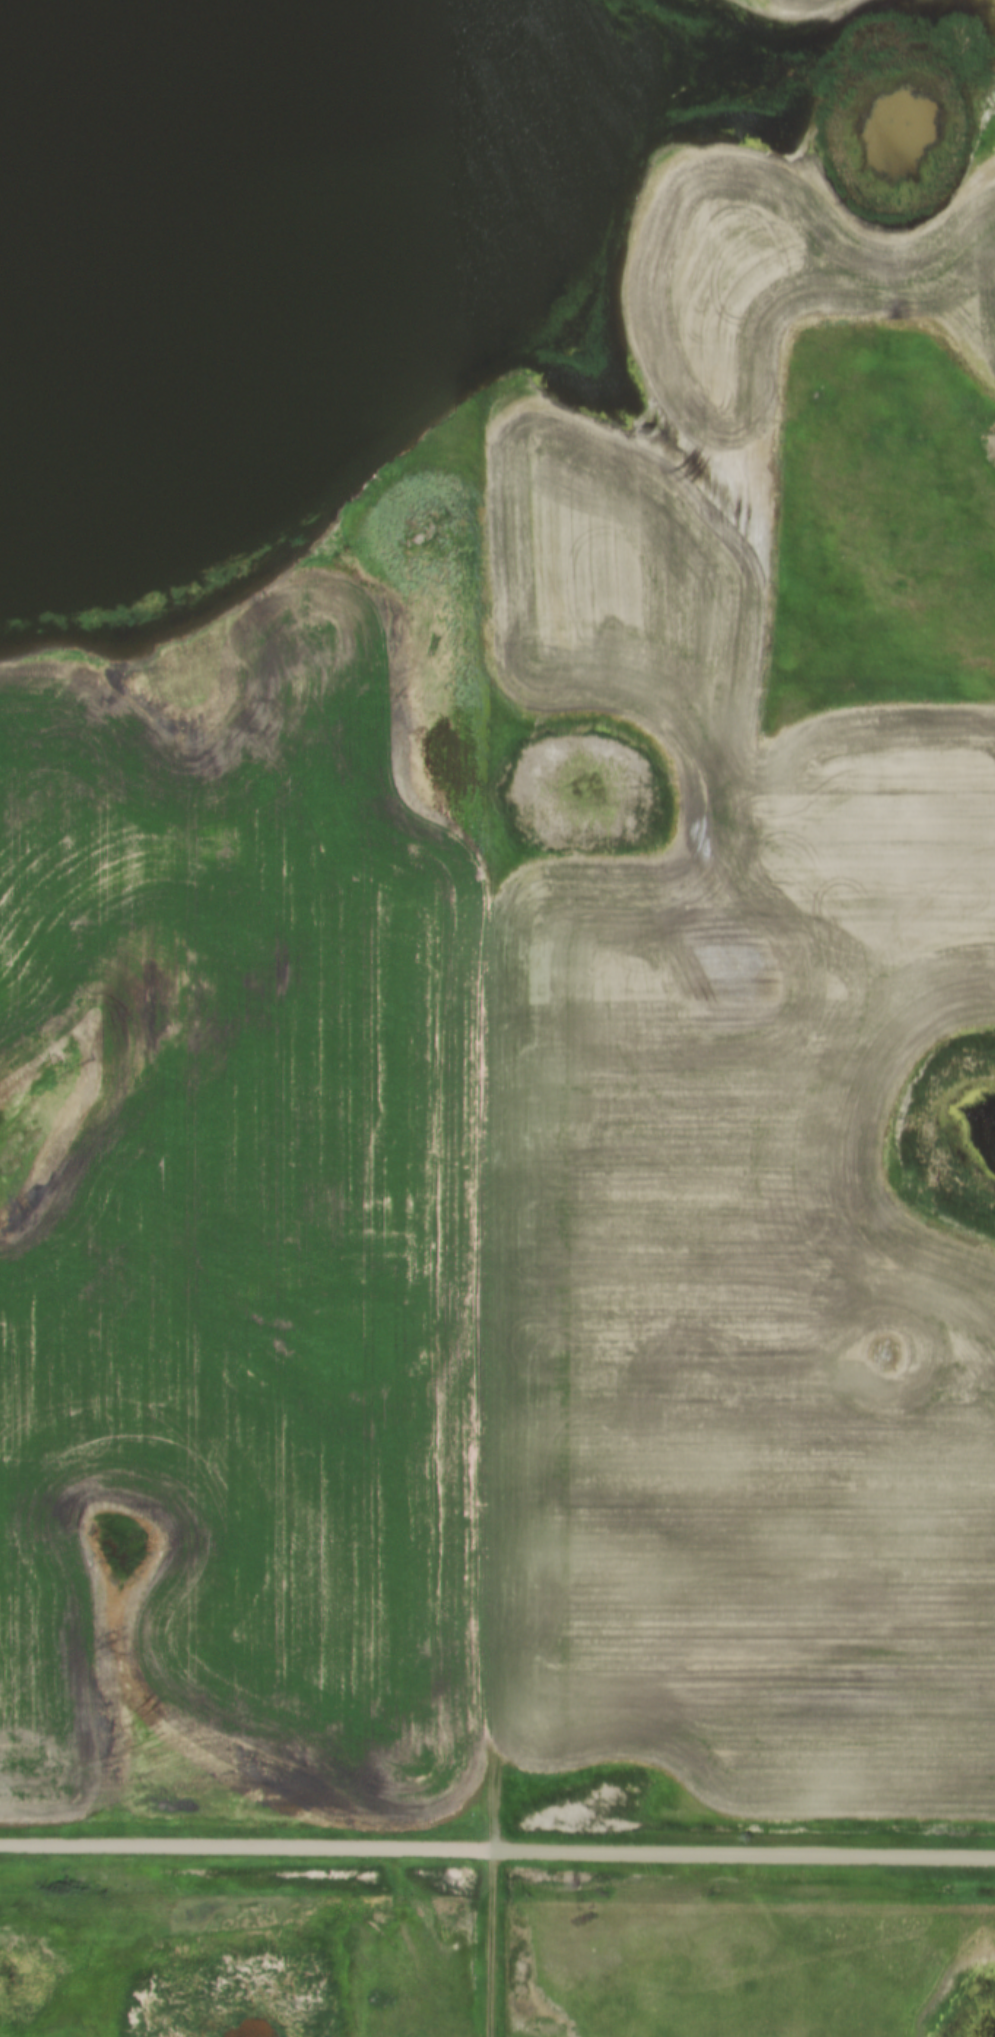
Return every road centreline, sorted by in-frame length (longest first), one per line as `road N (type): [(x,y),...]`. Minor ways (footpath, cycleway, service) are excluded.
road 1 (residential): [(994,1860),(0,1846)]
road 2 (track): [(507,2036),(508,1850)]

